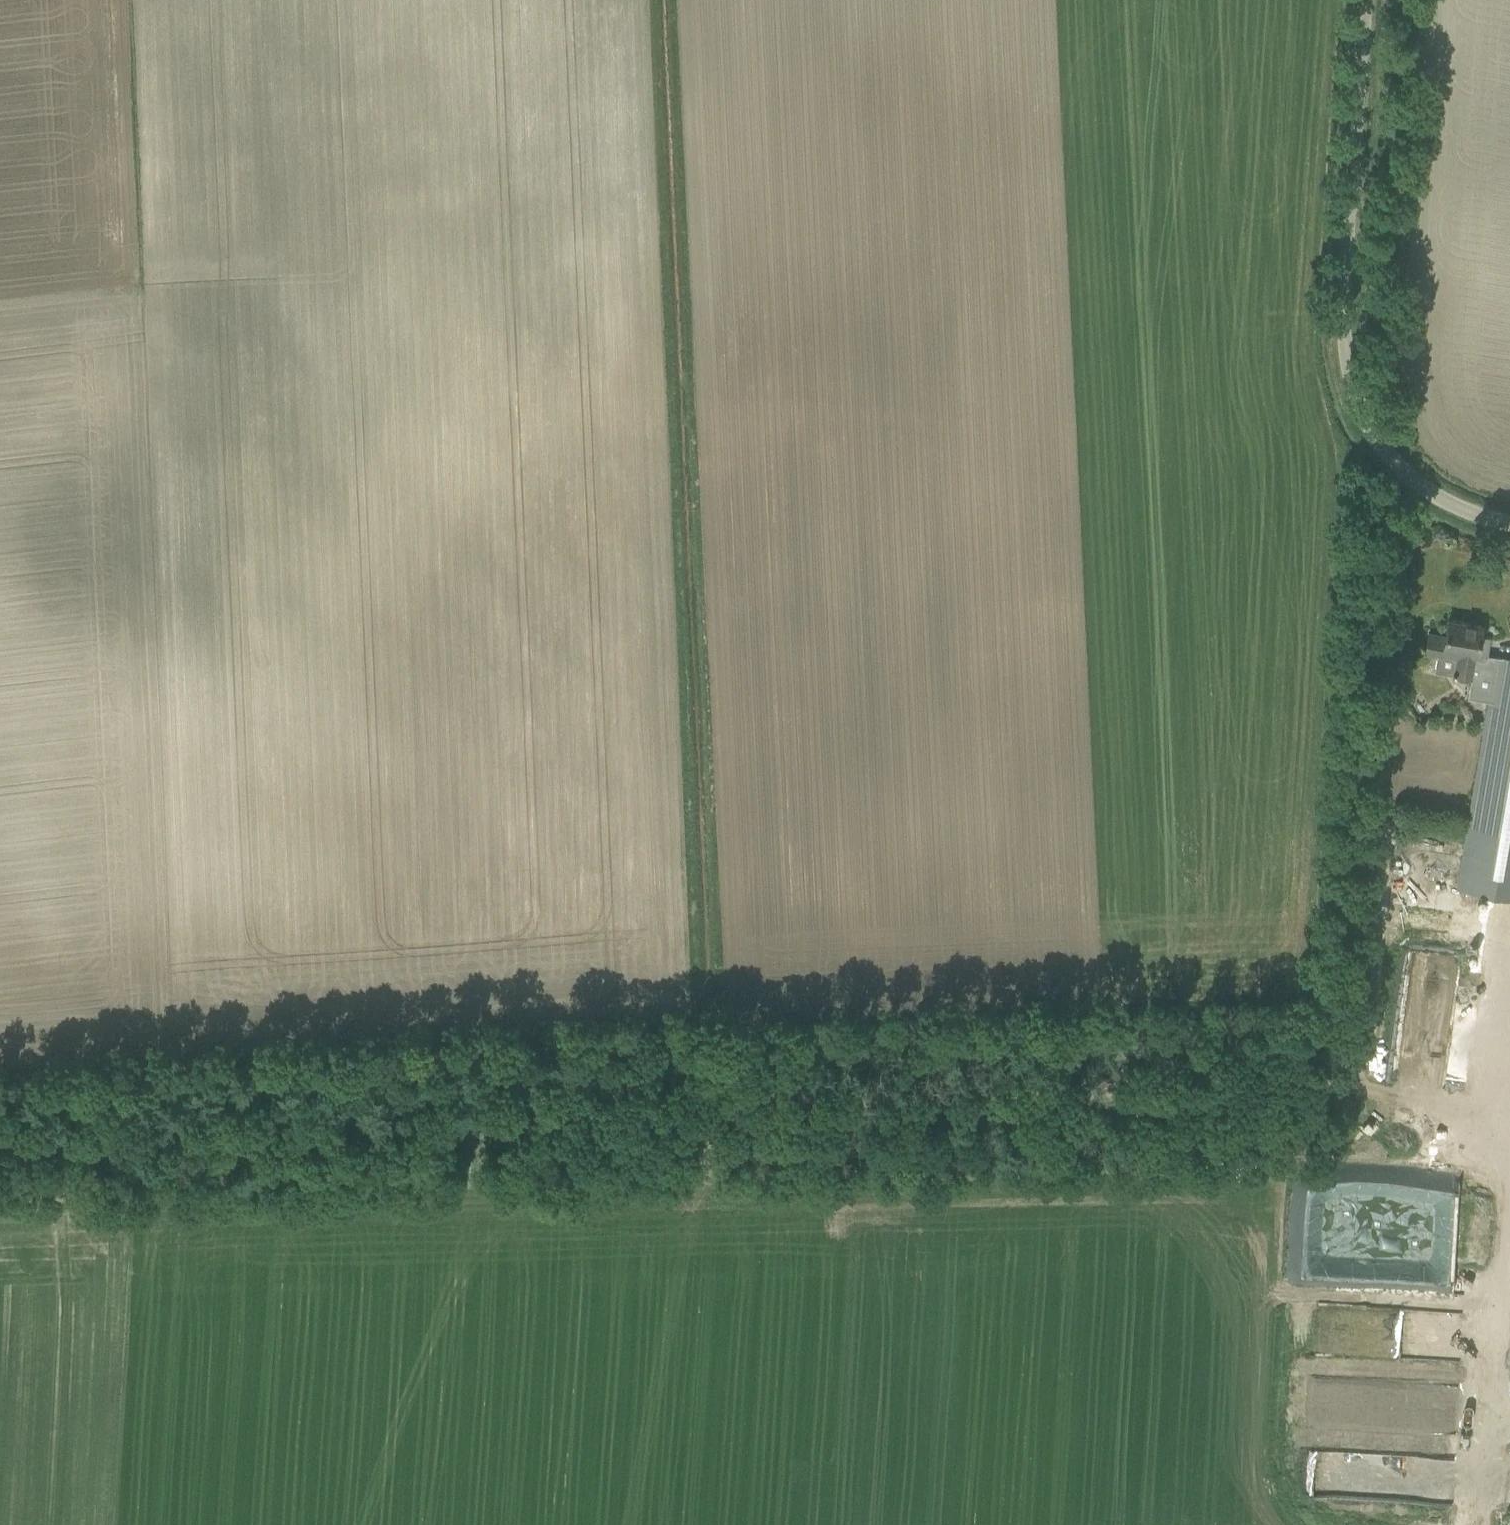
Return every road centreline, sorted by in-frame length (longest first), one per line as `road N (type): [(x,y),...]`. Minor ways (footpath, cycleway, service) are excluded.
road 1 (track): [(0,1117),(43,1104),(709,1108),(1365,1096),(1368,1050)]
road 2 (unclassified): [(1509,523),(1472,514),(1419,484),(1382,447),(1347,365),(1367,0)]

